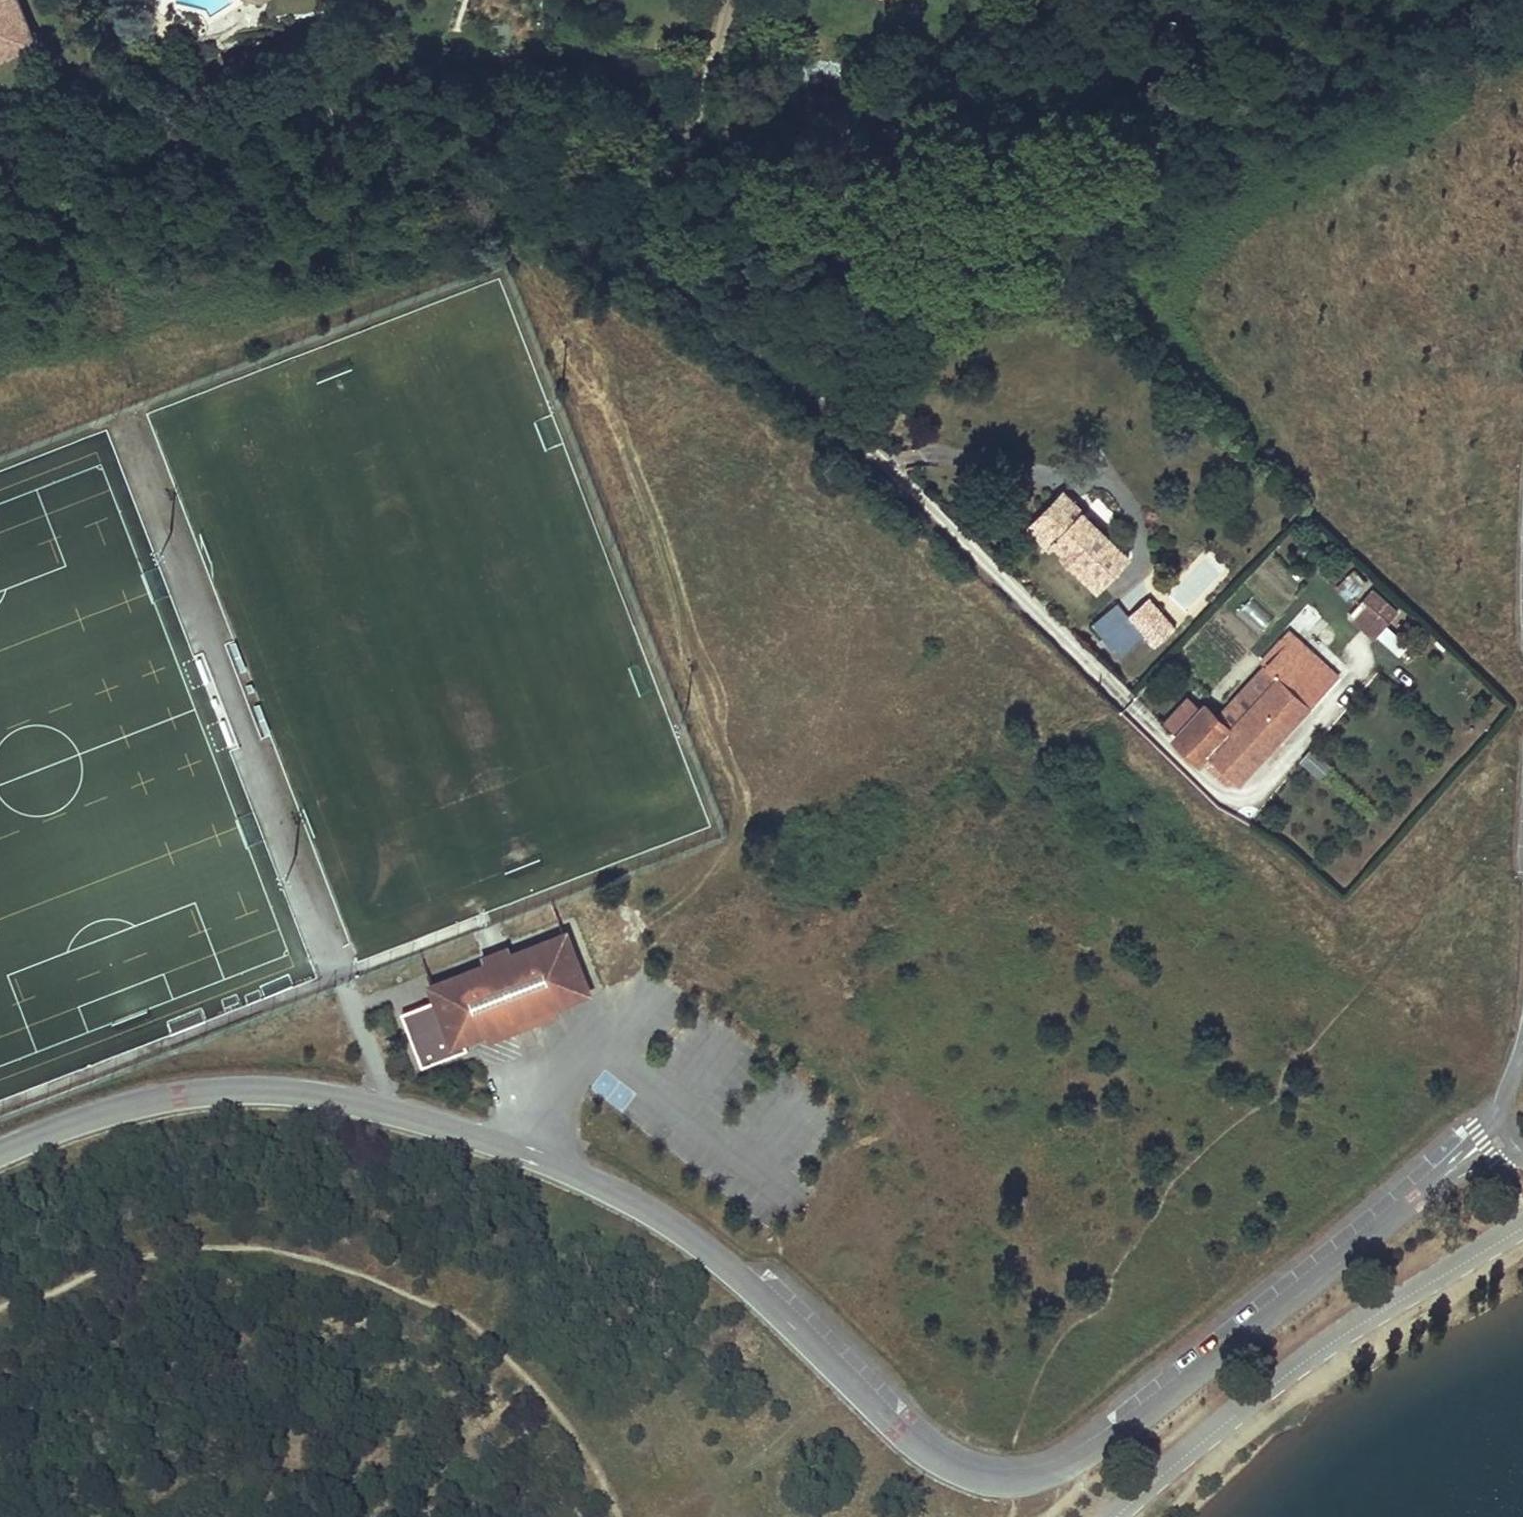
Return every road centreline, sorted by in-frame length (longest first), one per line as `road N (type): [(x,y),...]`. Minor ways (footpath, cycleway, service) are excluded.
road 1 (unclassified): [(1442,1179),(1118,1437),(1040,1479),(1001,1482),(915,1444),(712,1251),(607,1187),(519,1148),(337,1098),(240,1089),(125,1106),(0,1151)]

